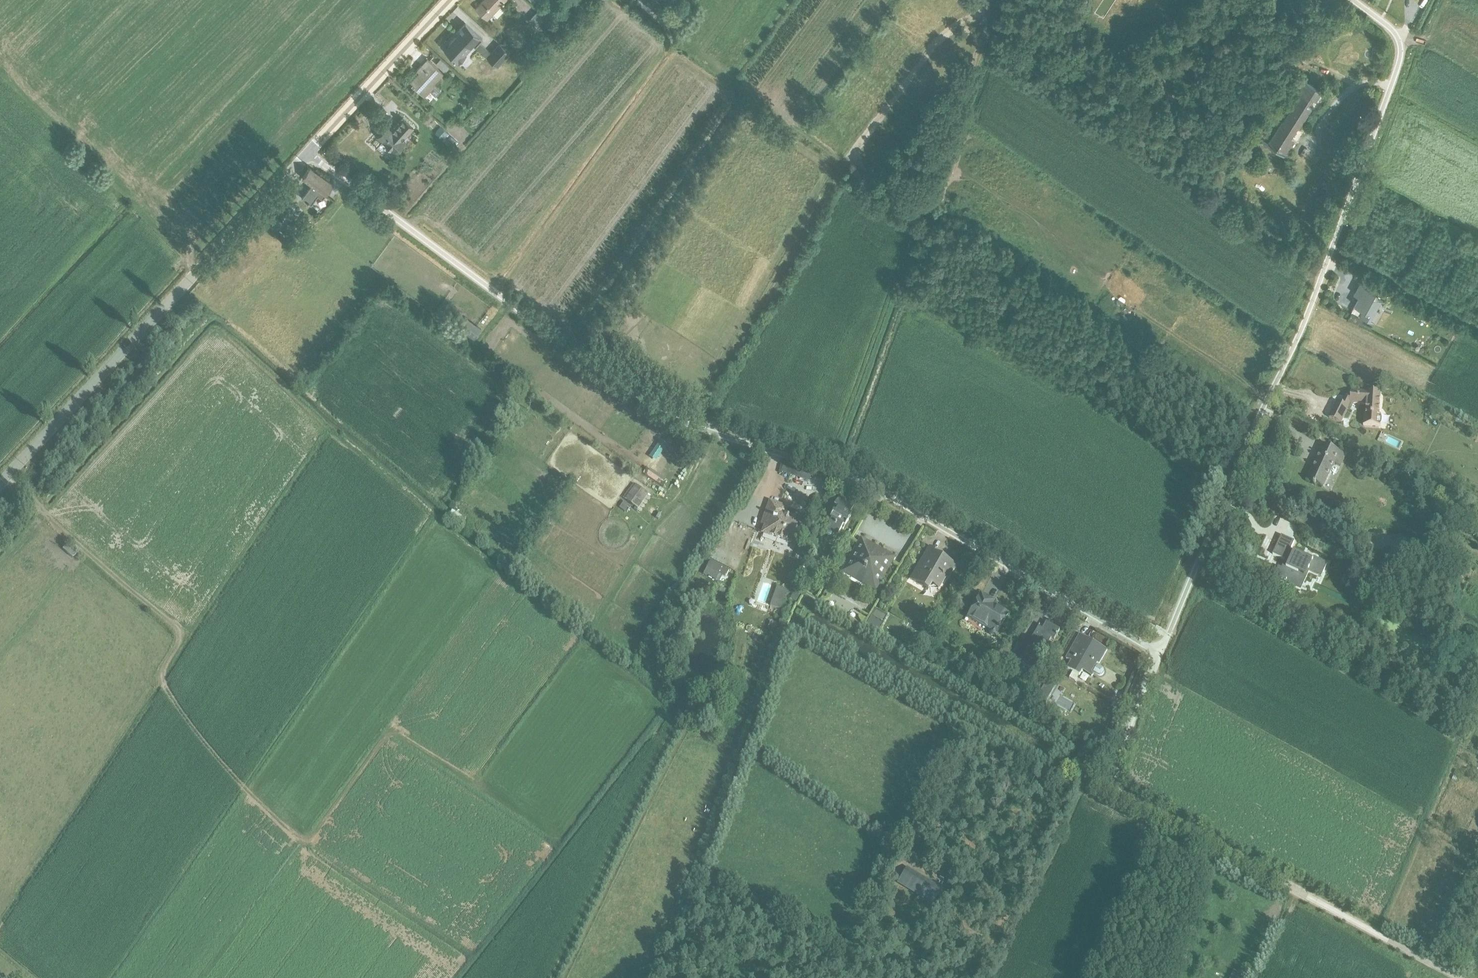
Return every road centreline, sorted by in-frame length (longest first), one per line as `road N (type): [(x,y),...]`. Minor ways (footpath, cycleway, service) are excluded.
road 1 (unclassified): [(1160,658),(862,479),(707,432),(633,397),(308,152)]
road 2 (residential): [(1160,658),(1241,456),(1309,315),(1398,61),(1399,41),(1388,25),(1354,0)]
road 3 (unclassified): [(1456,977),(1137,804),(1122,752),(1160,658)]
road 4 (tertiary): [(0,483),(308,152)]
road 5 (residential): [(308,152),(449,0)]

